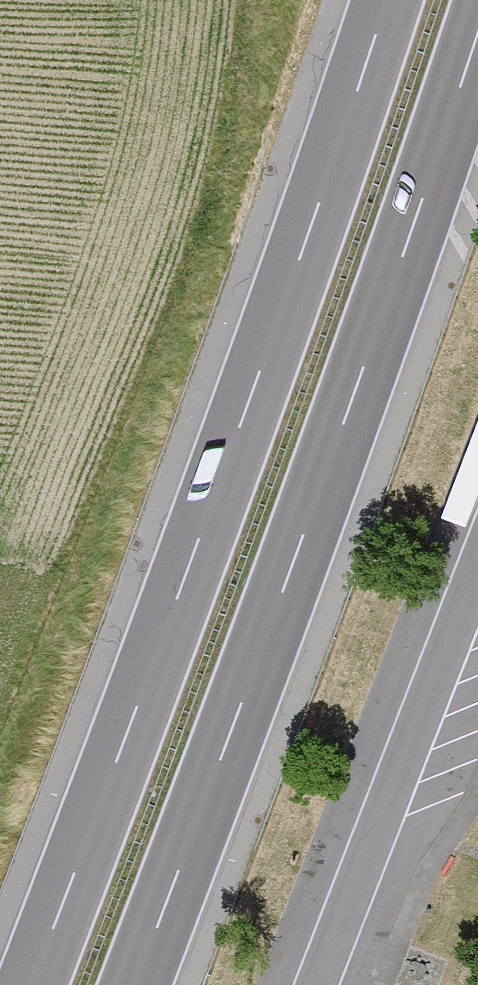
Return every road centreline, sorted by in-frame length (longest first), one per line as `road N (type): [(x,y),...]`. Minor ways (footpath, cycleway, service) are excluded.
road 1 (motorway): [(385,0),(198,537),(29,984)]
road 2 (motorway): [(133,984),(289,570),(477,26)]

